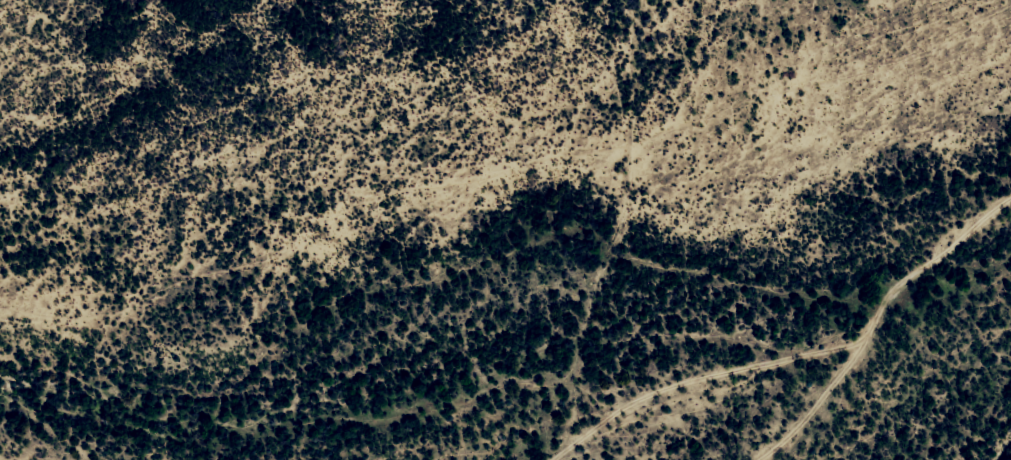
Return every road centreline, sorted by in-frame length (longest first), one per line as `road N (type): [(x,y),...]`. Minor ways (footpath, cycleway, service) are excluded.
road 1 (track): [(570,459),(751,376),(820,371),(1010,192)]
road 2 (track): [(595,0),(593,251),(551,459)]

